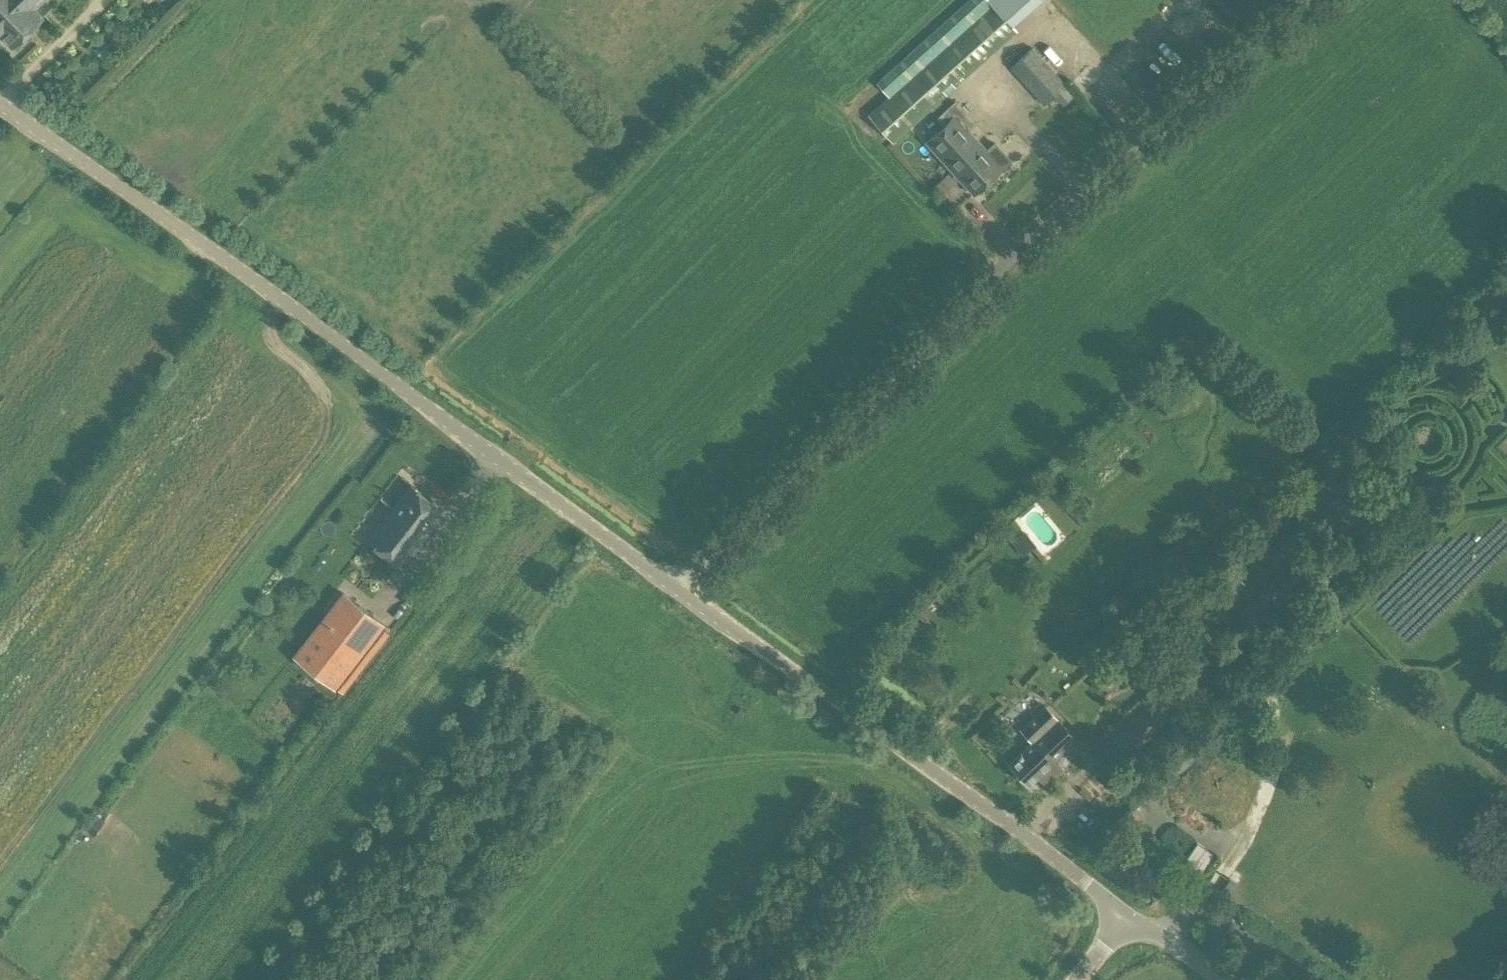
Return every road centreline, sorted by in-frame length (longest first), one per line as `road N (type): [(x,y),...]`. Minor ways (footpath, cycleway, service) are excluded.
road 1 (unclassified): [(677,593),(896,369),(1292,0)]
road 2 (unclassified): [(677,593),(225,259),(0,105)]
road 3 (unclassified): [(1127,911),(677,593)]
road 4 (unclassified): [(1229,979),(1127,911)]

